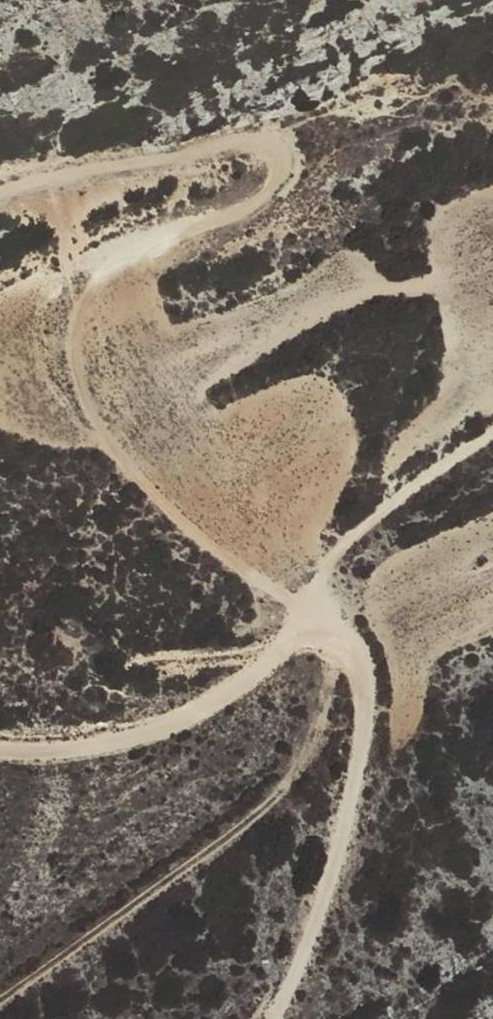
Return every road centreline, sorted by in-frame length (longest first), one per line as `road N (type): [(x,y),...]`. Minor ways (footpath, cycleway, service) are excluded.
road 1 (track): [(0,191),(257,141),(268,150),(276,179),(263,196),(107,269),(79,309),(73,338),(90,414),(153,498),(330,623)]
road 2 (track): [(274,1018),(332,887),(378,710),(364,651),(330,623),(287,639),(196,717),(118,749),(0,747)]
road 3 (track): [(330,623),(326,577),(339,548),(492,440)]

